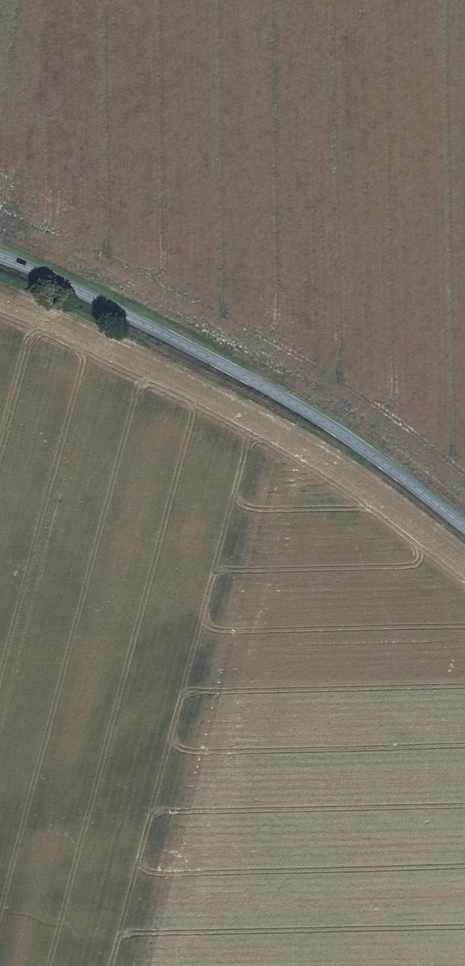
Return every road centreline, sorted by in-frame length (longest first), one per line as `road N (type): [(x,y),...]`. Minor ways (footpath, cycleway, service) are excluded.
road 1 (secondary): [(0,257),(277,395),(464,527)]

